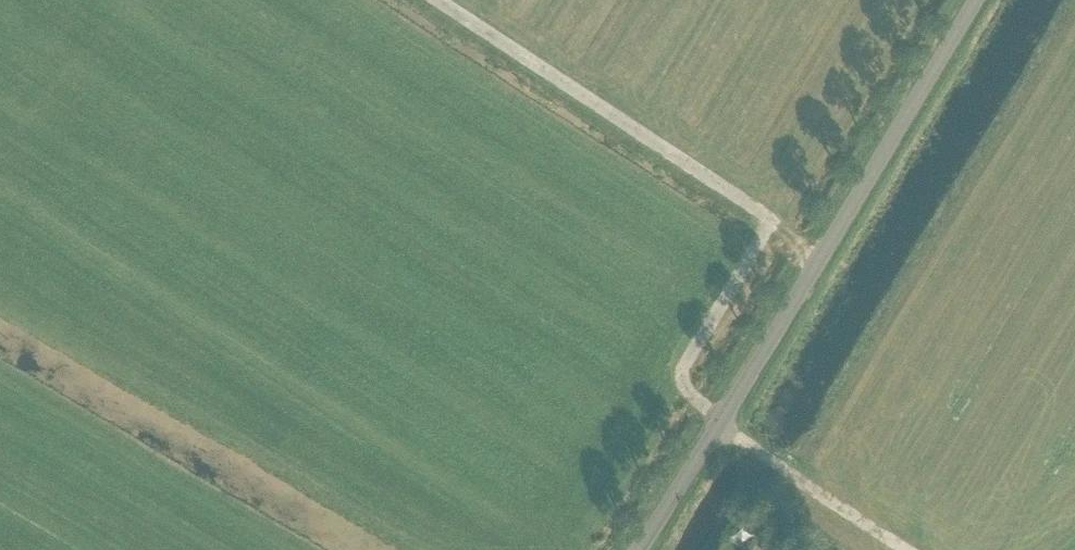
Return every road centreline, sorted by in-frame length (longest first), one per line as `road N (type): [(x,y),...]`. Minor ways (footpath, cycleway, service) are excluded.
road 1 (tertiary): [(637,549),(975,0)]

